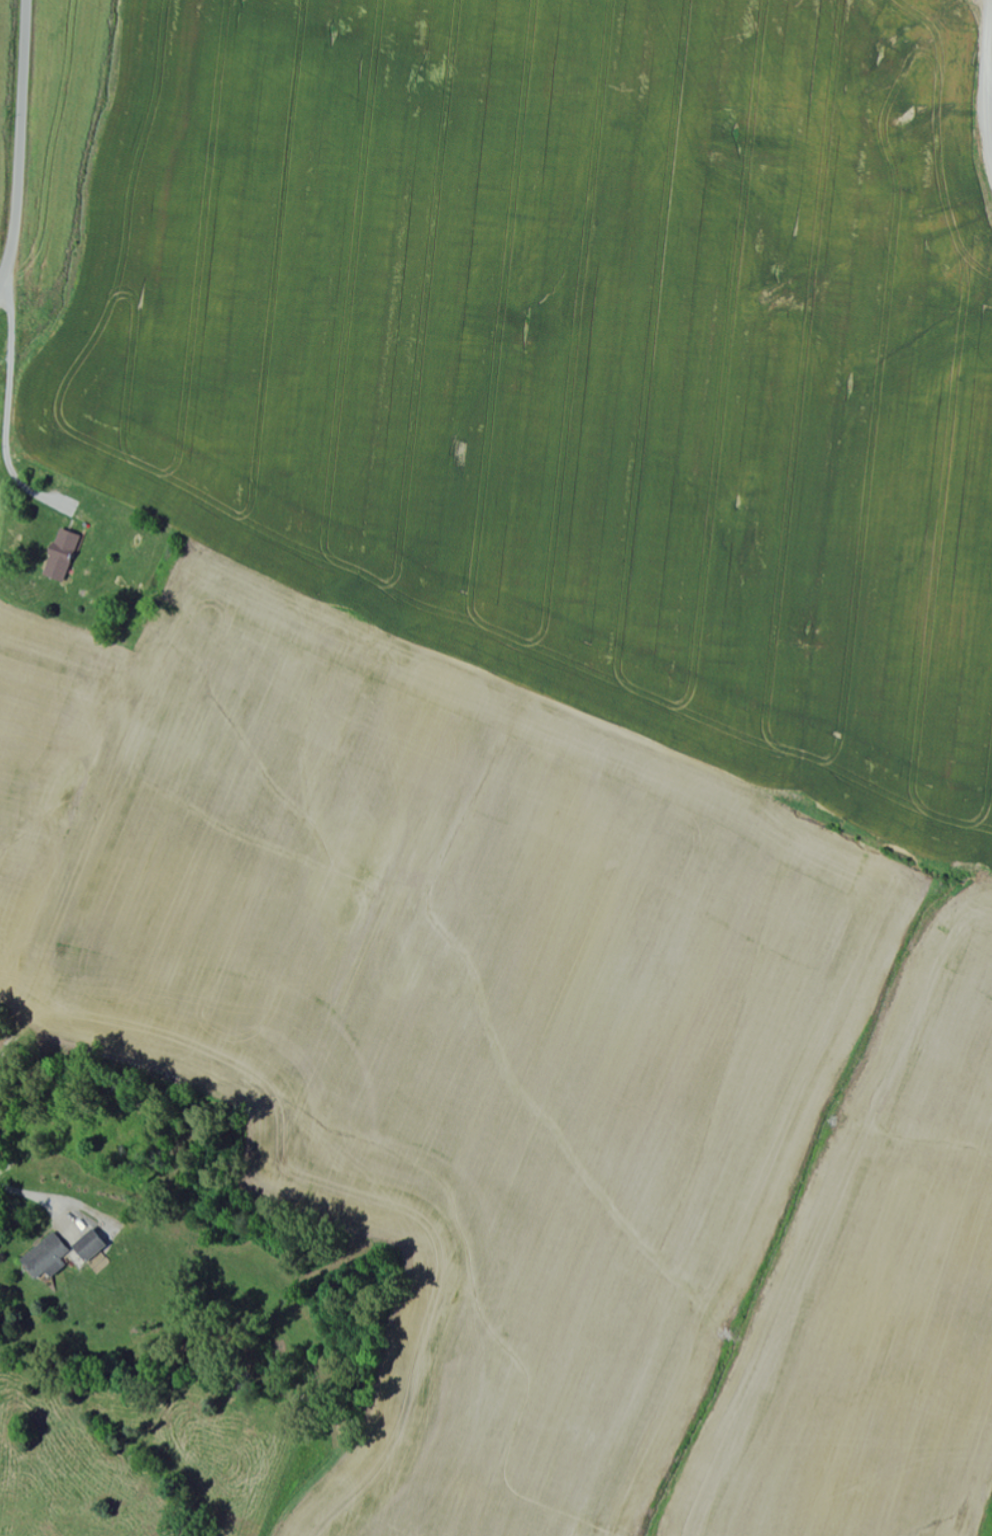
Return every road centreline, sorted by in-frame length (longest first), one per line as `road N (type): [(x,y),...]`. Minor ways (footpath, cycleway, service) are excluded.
road 1 (residential): [(0,279),(19,178),(27,0)]

